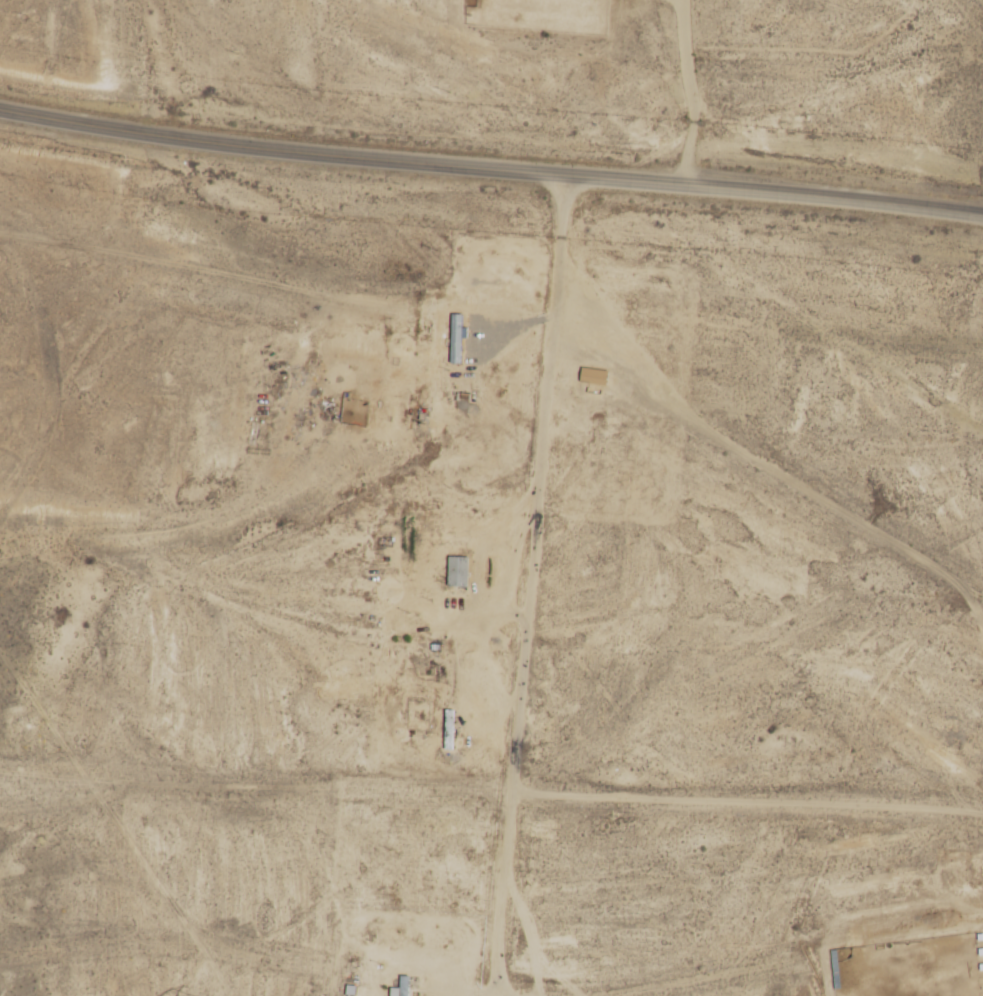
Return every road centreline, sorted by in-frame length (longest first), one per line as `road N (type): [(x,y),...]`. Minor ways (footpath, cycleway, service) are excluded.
road 1 (primary): [(0,109),(271,151),(982,215)]
road 2 (residential): [(561,173),(511,791)]
road 3 (track): [(511,791),(307,804),(0,532)]
road 4 (residential): [(982,599),(731,455),(614,336),(560,238)]
road 5 (track): [(0,229),(371,301),(555,298)]
road 6 (residential): [(982,812),(695,811),(511,791)]
road 7 (track): [(307,804),(307,995)]
road 8 (residential): [(683,183),(692,120),(687,0)]

